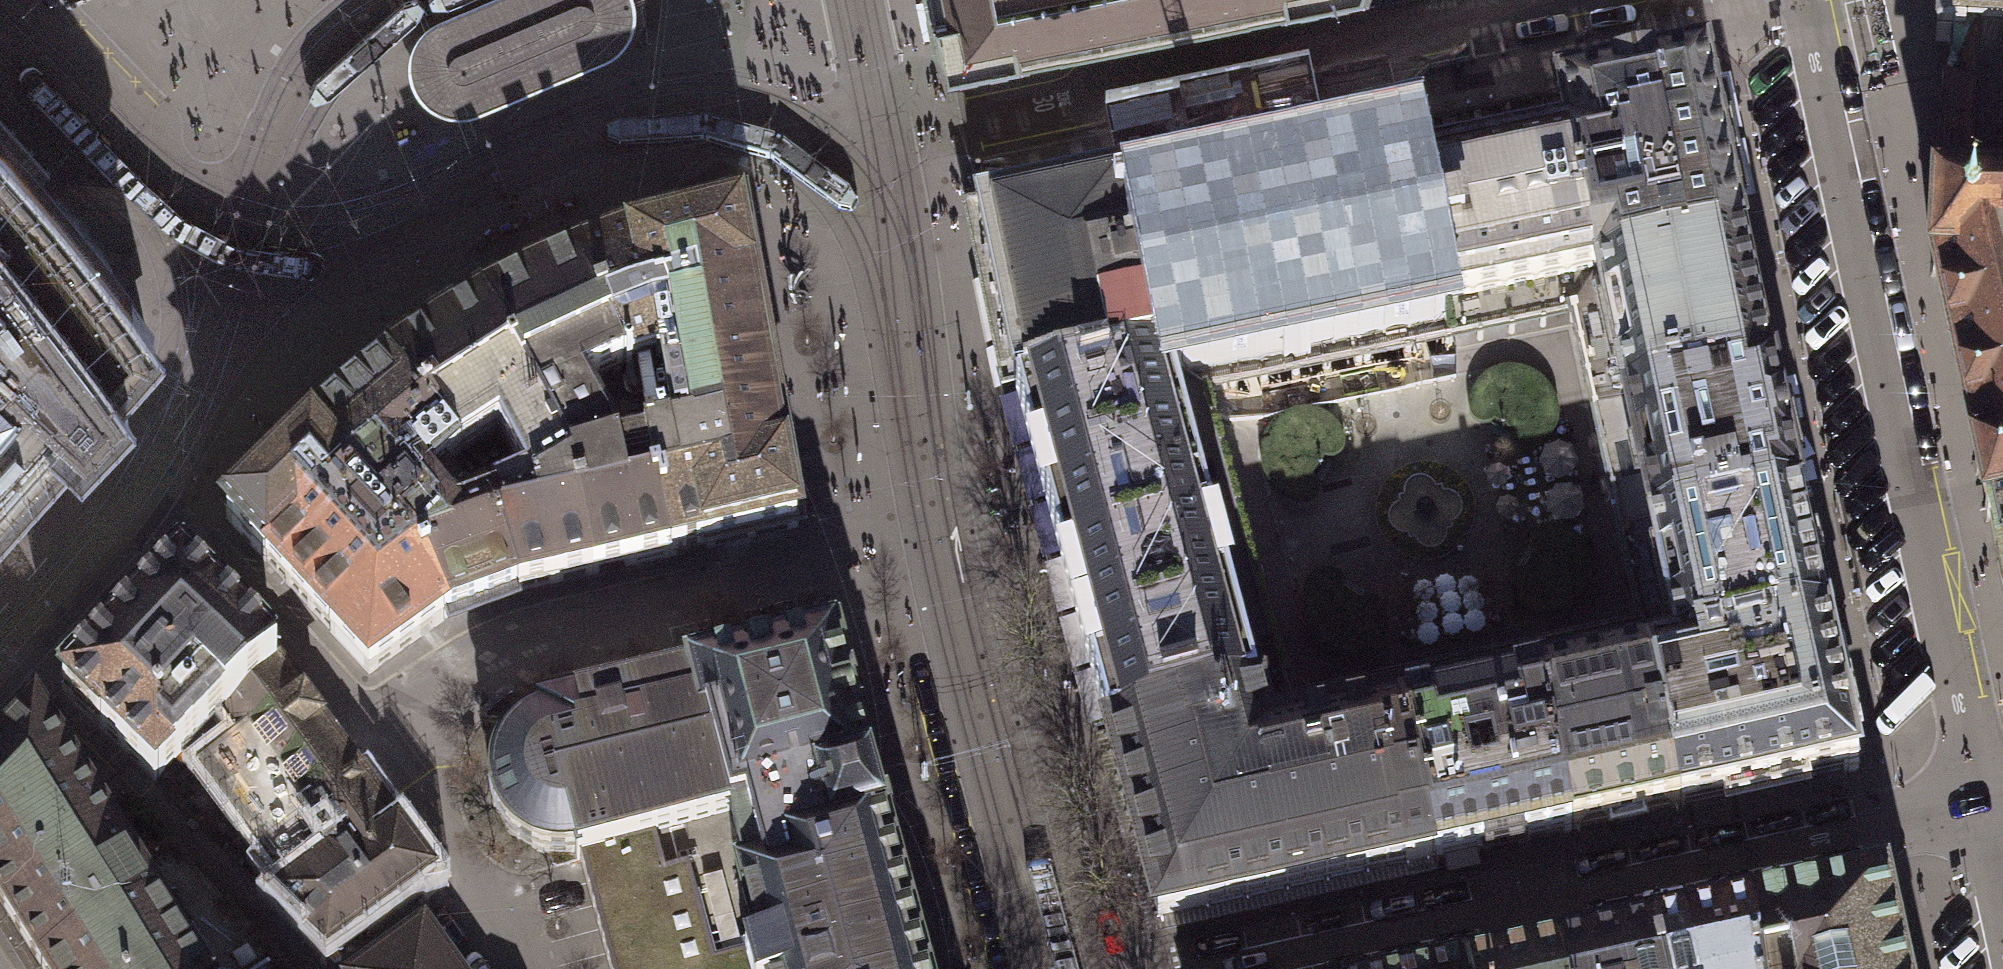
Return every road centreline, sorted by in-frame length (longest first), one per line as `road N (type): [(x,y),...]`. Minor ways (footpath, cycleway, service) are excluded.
road 1 (residential): [(1047,968),(955,615),(920,439),(881,136),(1537,0)]
road 2 (residential): [(1808,0),(1985,804)]
road 3 (residential): [(1985,804),(1215,968)]
road 4 (residential): [(0,25),(156,182),(242,233),(189,391),(169,424),(0,614)]

